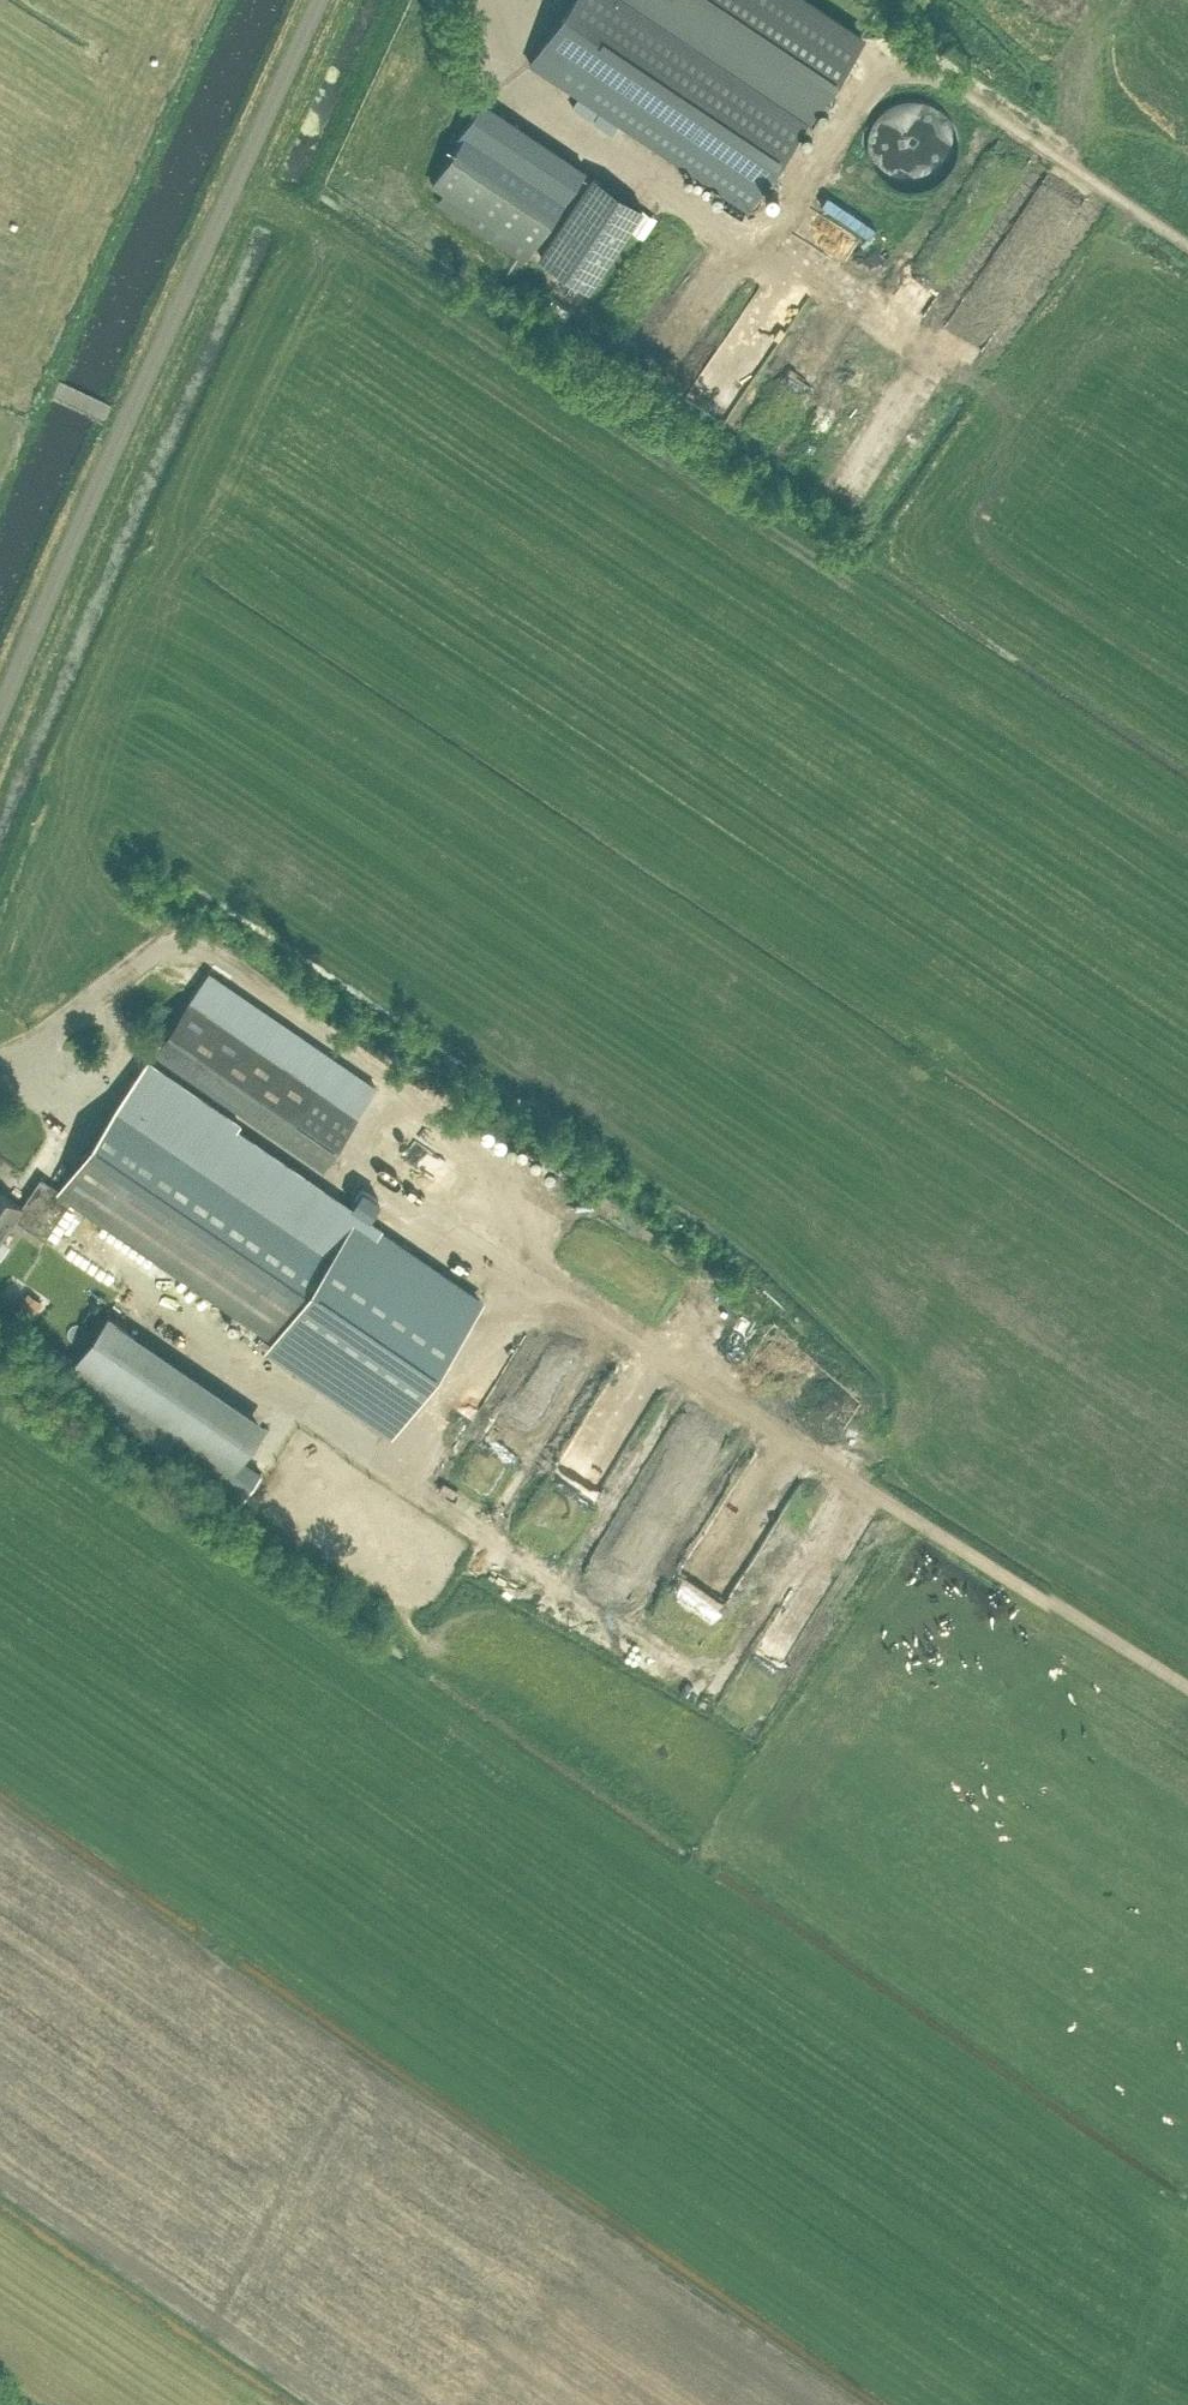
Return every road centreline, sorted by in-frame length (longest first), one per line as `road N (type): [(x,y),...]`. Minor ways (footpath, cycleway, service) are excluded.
road 1 (unclassified): [(0,709),(317,0)]

